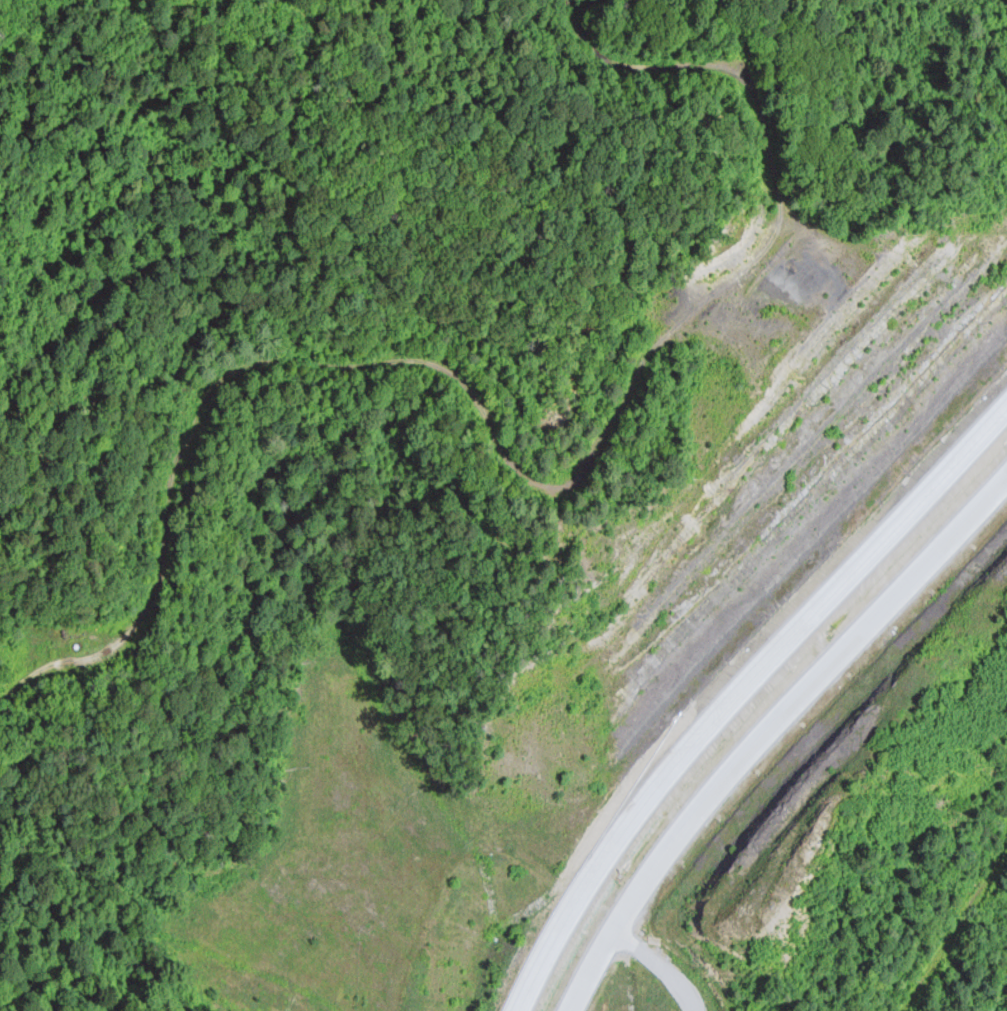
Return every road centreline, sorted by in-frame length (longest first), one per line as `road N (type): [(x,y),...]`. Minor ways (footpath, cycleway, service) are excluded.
road 1 (trunk): [(1006,403),(640,798),(576,896),(519,1010)]
road 2 (trunk): [(574,1010),(615,915),(682,819),(1006,480)]

